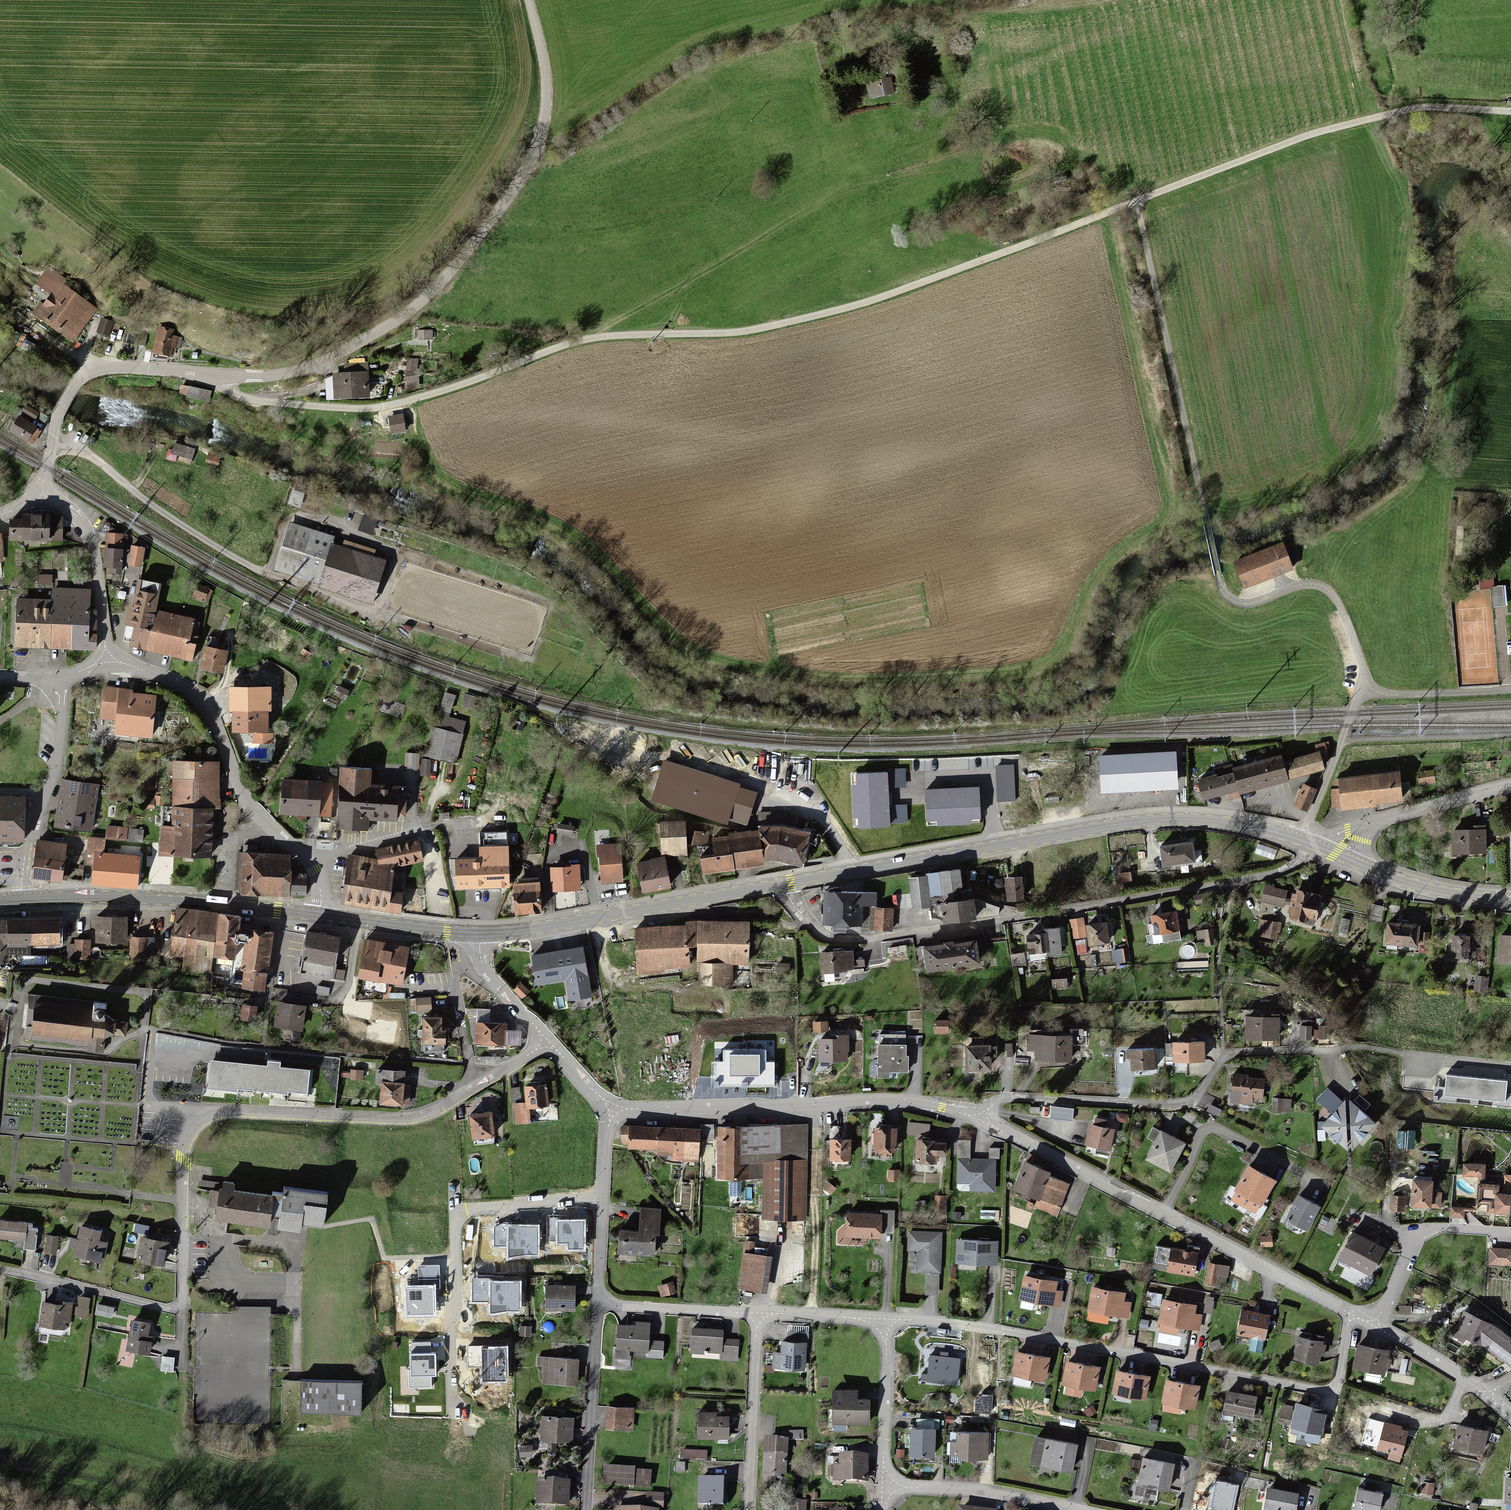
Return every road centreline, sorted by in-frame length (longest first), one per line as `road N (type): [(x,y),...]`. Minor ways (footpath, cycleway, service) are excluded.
road 1 (track): [(219,376),(243,398),(325,410),(383,407),(579,340),(749,330),(843,310),(1136,203)]
road 2 (unclassified): [(529,0),(546,74),(540,135),(507,200),(438,286),(372,335),(280,374),(86,372),(56,417),(42,498)]
road 3 (residential): [(549,1042),(417,1119),(209,1118),(188,1142),(184,1161),(177,1307),(0,1270)]
road 4 (residential): [(781,884),(816,930),(846,938),(1278,874),(1315,846)]
road 5 (residential): [(887,1318),(998,1330),(1336,1395),(1349,1311)]
road 6 (primary): [(781,884),(1148,821),(1207,820),(1298,839)]
road 7 (unclassified): [(980,1116),(1349,1311)]
road 8 (track): [(1136,203),(1321,133),(1444,108),(1510,112)]
road 9 (residential): [(980,1116),(1005,1099),(1183,1105),(1229,1054),(1335,1052)]
road 10 (unclassified): [(612,1109),(877,1100),(980,1116)]
road 11 (residential): [(606,1197),(475,1209),(459,1217),(452,1416)]
road 12 (track): [(579,340),(879,176)]
road 13 (primary): [(0,902),(141,898),(321,916)]
road 14 (primary): [(481,935),(781,884)]
road 15 (residential): [(107,661),(178,682),(207,709),(243,798),(311,862)]
road 16 (residential): [(587,1509),(598,1305)]
road 17 (residential): [(1084,1509),(977,1488),(883,1485)]
road 18 (residential): [(747,1509),(753,1314)]
road 19 (residential): [(1510,1234),(1451,1230),(1417,1241),(1381,1329)]
road 20 (unclassified): [(42,498),(67,508),(88,536),(107,661)]
road 21 (residential): [(883,1485),(887,1318)]
road 22 (residential): [(1298,839),(1351,713),(1371,692)]
road 23 (primary): [(321,916),(481,935)]
road 24 (primary): [(1356,863),(1413,884),(1510,900)]
road 25 (unclassified): [(1381,1329),(1510,1417)]
road 26 (residential): [(753,1314),(598,1305)]
road 27 (residential): [(1365,827),(1510,786)]
road 28 (residential): [(753,1314),(887,1318)]
road 29 (unclassified): [(481,935),(486,972),(549,1042)]

